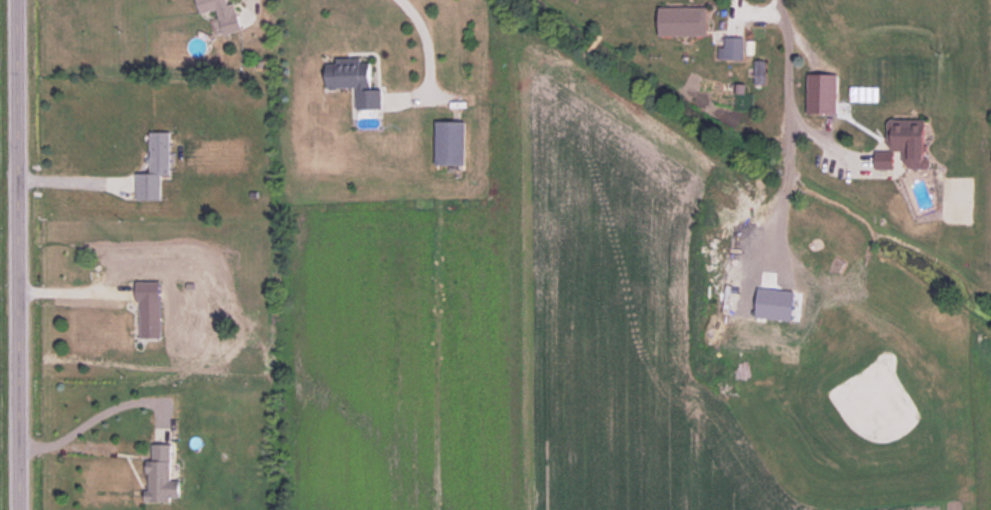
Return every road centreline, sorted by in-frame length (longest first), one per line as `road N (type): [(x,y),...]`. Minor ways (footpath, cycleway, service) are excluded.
road 1 (tertiary): [(15,509),(16,0)]

